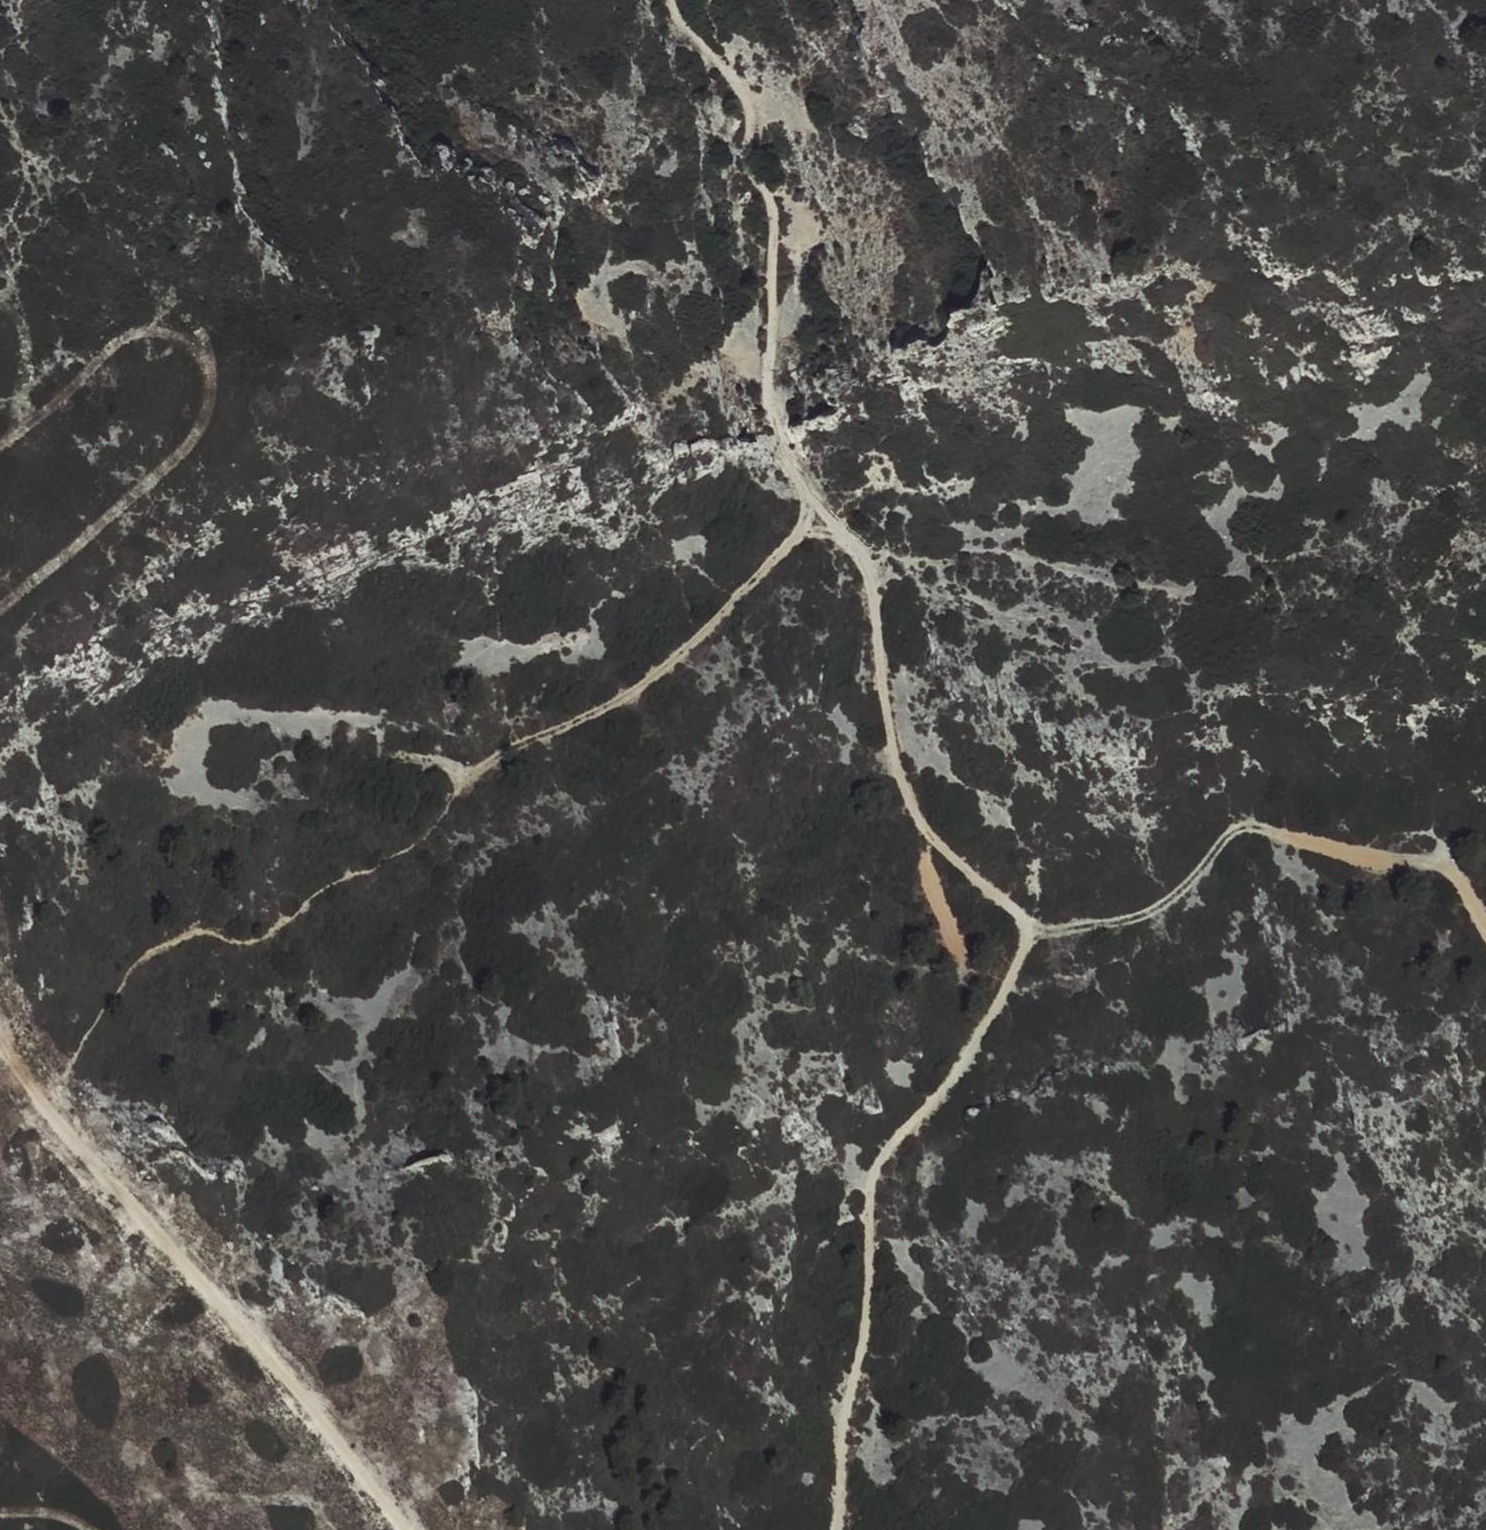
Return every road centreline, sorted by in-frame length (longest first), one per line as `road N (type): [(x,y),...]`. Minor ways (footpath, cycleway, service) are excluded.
road 1 (track): [(670,0),(682,31),(730,73),(749,103),(746,162),(776,207),(768,395),(790,464),(867,566),(892,755),(920,824),(1027,928),(1023,951),(972,1046),(940,1095),(870,1172),(871,1248),(860,1353),(842,1423),(836,1529)]
road 2 (track): [(0,1045),(17,1080),(420,1529)]

